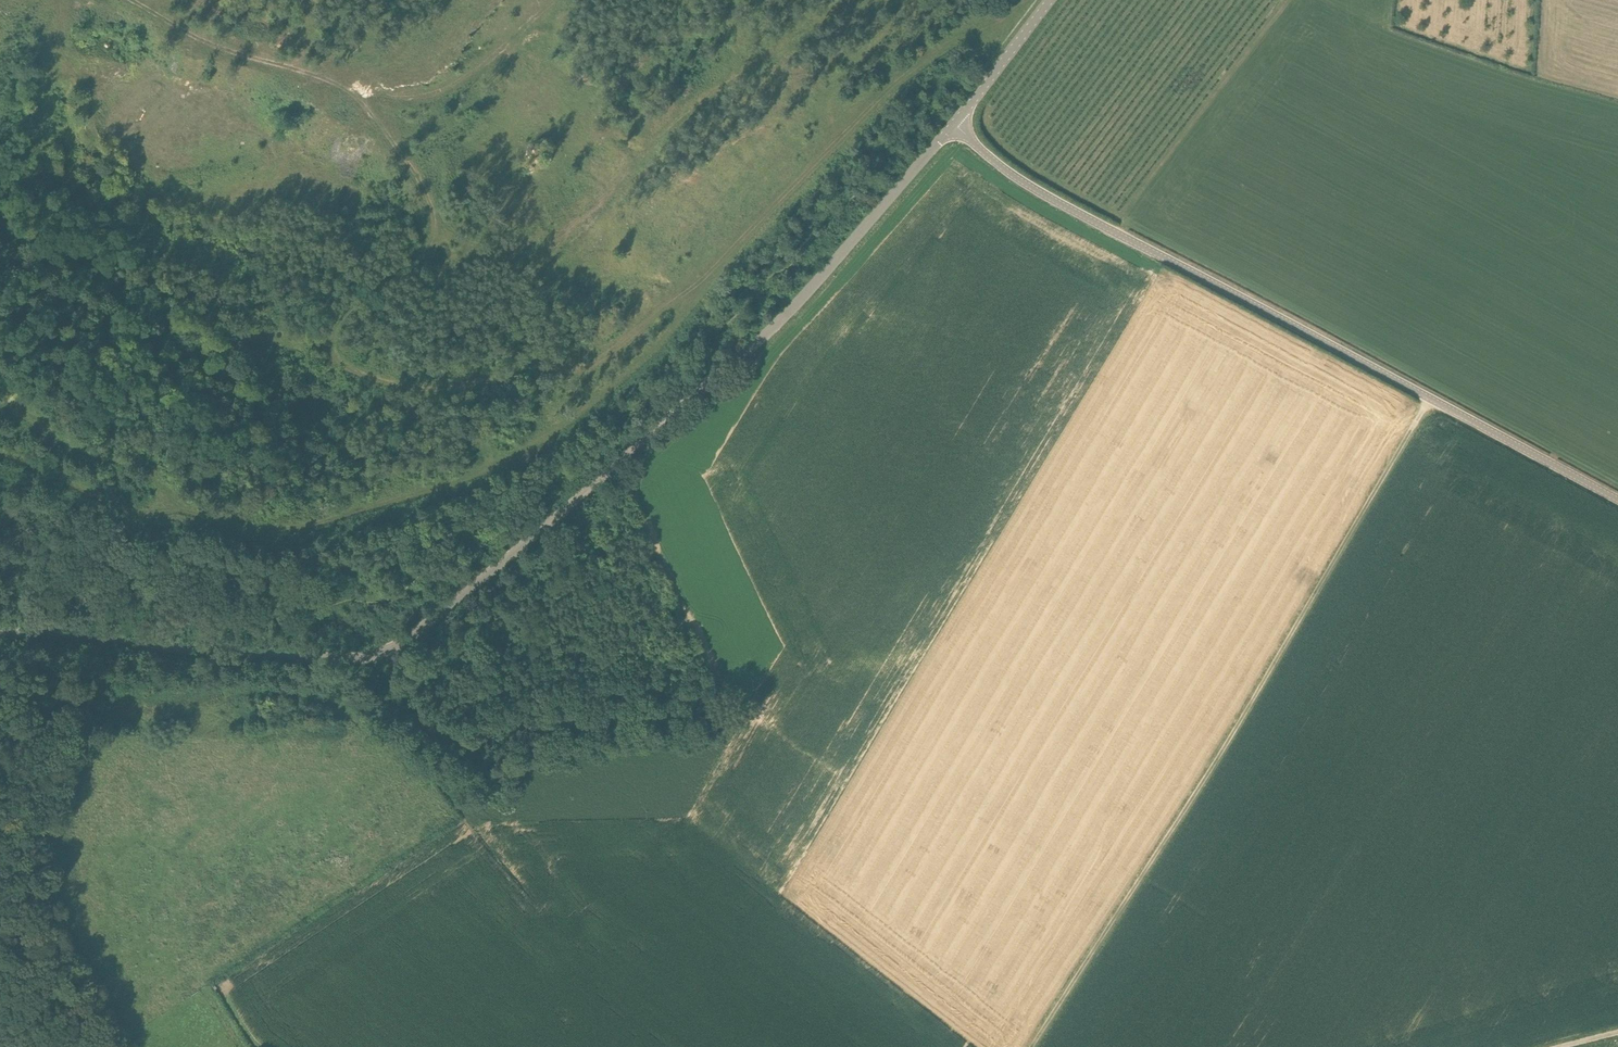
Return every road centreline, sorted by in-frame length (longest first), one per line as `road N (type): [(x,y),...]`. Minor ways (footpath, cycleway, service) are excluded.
road 1 (track): [(1024,0),(918,63),(731,252),(601,362),(569,374),(437,388),(389,383),(324,356),(350,309),(422,256),(433,234),(423,188),(382,124),(346,88),(209,44),(129,0)]
road 2 (tertiary): [(0,634),(334,659),(392,648),(769,331),(953,123)]
road 3 (tertiary): [(1617,500),(1054,201),(953,123)]
road 4 (track): [(1429,398),(1240,719),(1031,1046)]
road 5 (track): [(467,747),(638,711),(709,715)]
road 6 (track): [(556,0),(446,89),(404,99),(346,88)]
road 7 (track): [(371,657),(392,690),(467,747),(512,807)]
road 8 (track): [(175,511),(150,476),(26,429),(0,410)]
road 9 (track): [(324,356),(265,336),(166,282)]
road 10 (tertiary): [(953,123),(1050,0)]

